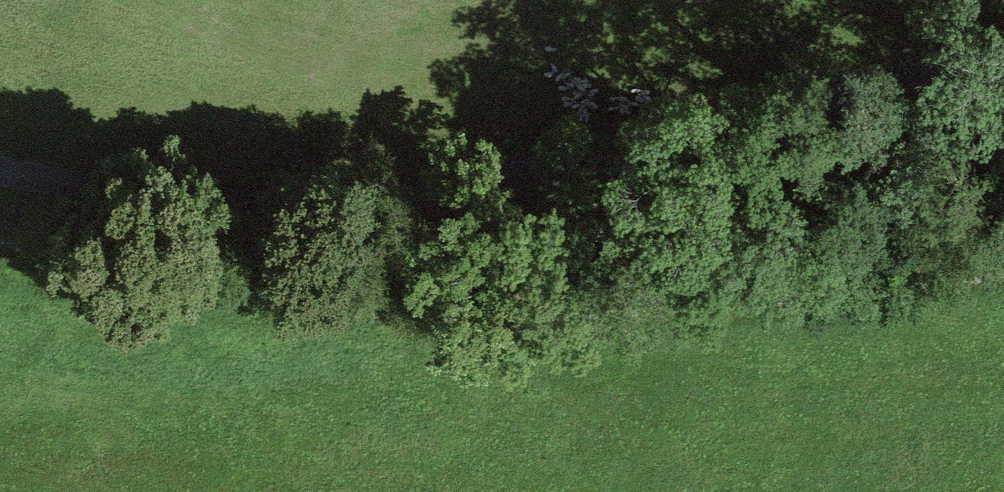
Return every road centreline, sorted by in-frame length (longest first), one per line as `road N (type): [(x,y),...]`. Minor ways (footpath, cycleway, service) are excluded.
road 1 (unclassified): [(0,168),(212,202),(414,193),(1003,49)]
road 2 (track): [(0,227),(135,278),(487,316),(1003,272)]

